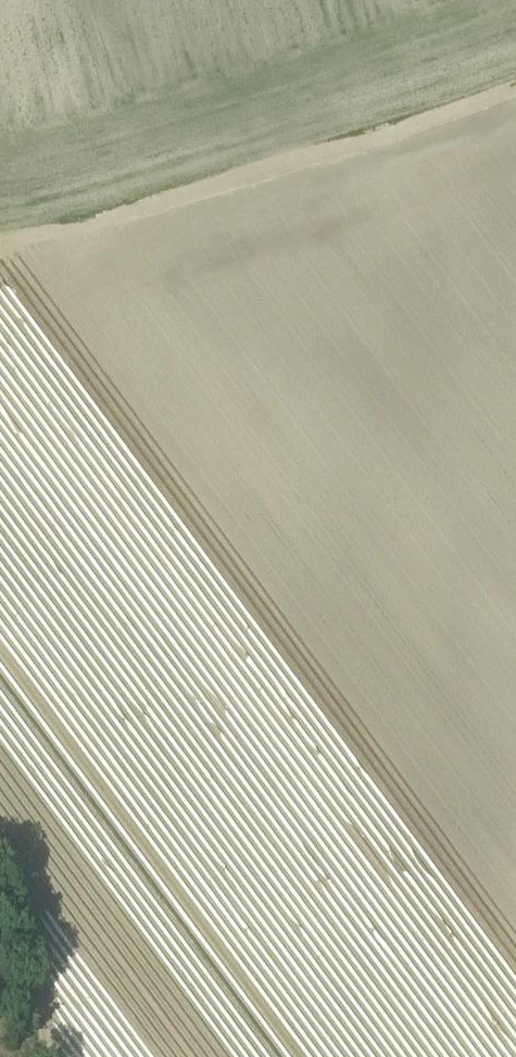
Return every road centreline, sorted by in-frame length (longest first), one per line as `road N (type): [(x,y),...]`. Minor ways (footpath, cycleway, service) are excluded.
road 1 (track): [(0,255),(515,99)]

